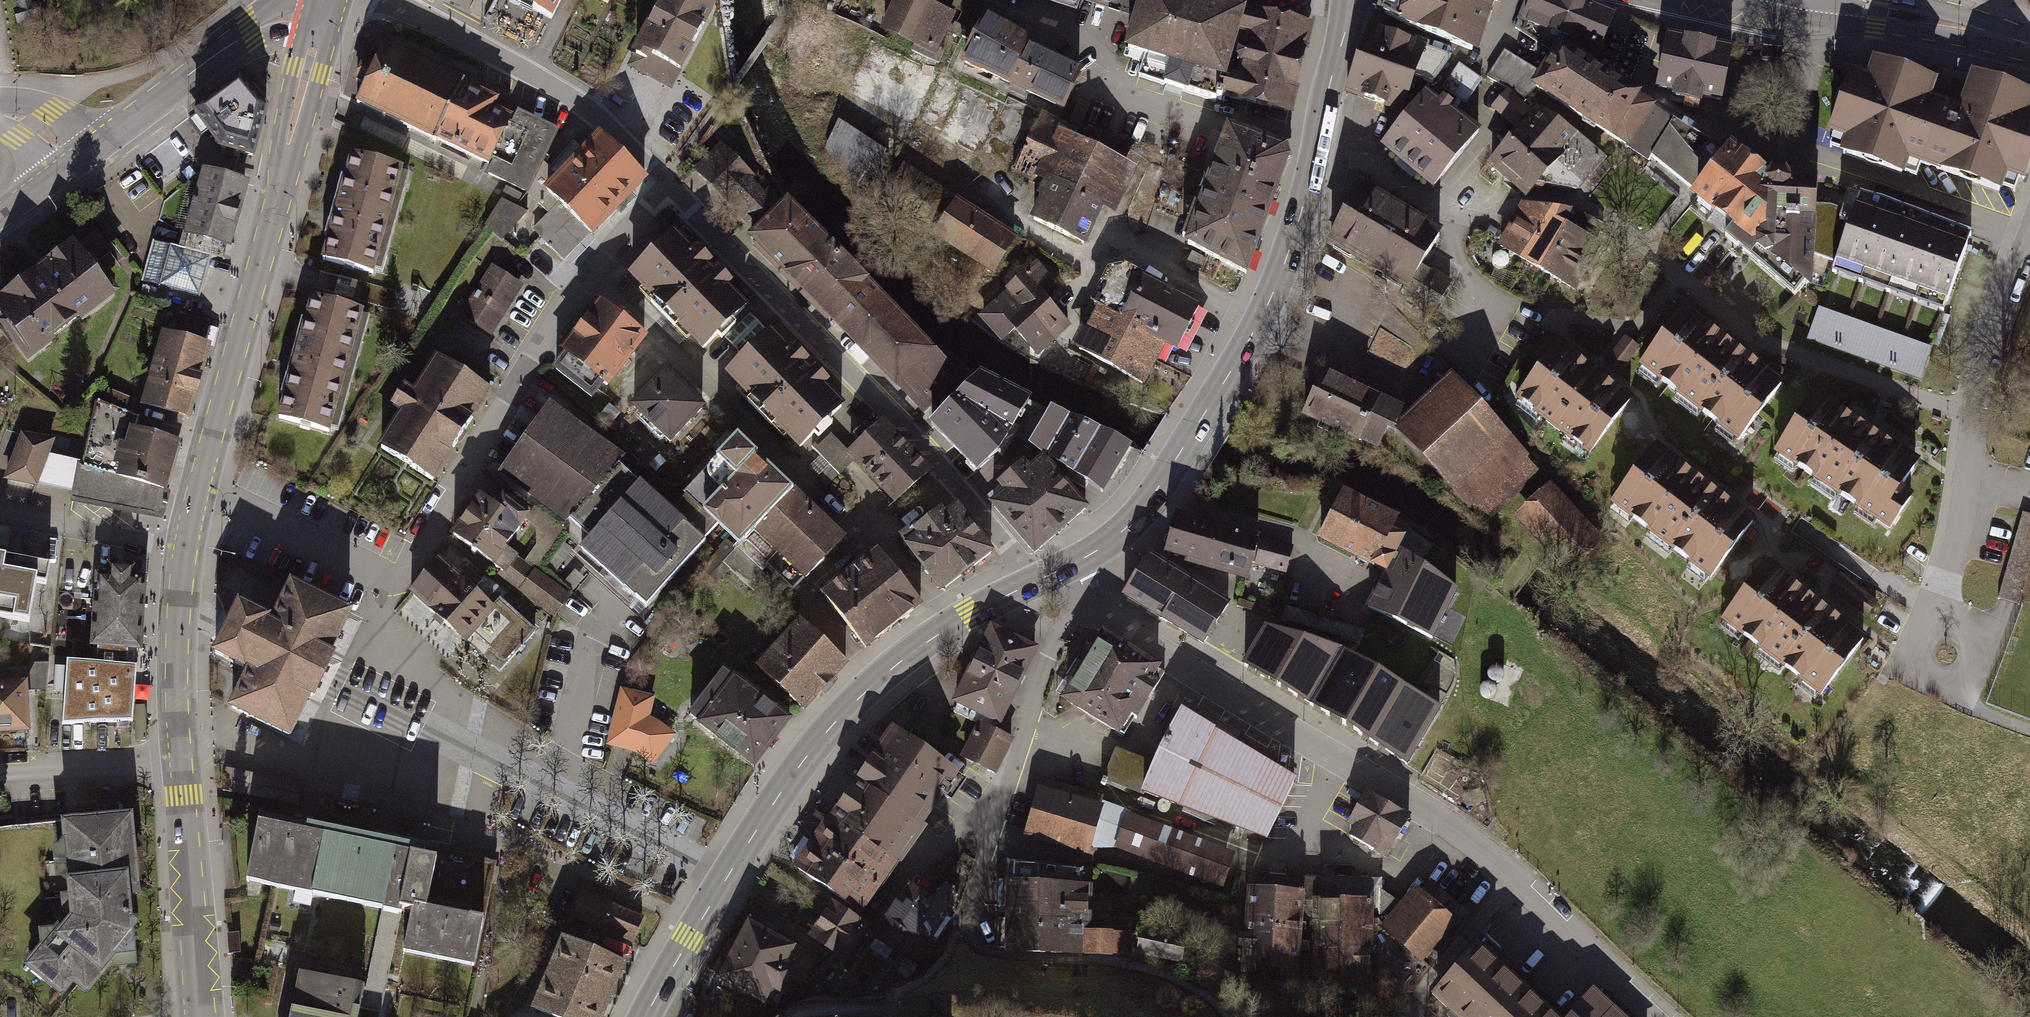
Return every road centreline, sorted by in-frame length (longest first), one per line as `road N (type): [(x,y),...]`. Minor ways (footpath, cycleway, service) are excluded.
road 1 (residential): [(1083,599),(1448,827),(1655,1016)]
road 2 (residential): [(666,181),(587,276),(396,587),(199,486)]
road 3 (secondary): [(645,1016),(778,797),(832,725),(898,661),(1029,584)]
road 4 (residential): [(1029,584),(951,479),(666,181)]
road 5 (secondary): [(1072,564),(1142,510),(1261,317),(1300,218),(1317,145)]
road 6 (tertiary): [(199,486),(321,18)]
road 7 (residential): [(666,181),(588,107),(382,0)]
road 8 (residential): [(1975,415),(1754,339),(1678,275)]
road 9 (residential): [(1458,364),(1498,295),(1457,259),(1444,216),(1362,161),(1317,145)]
road 10 (secondary): [(1716,0),(1875,27),(1982,29)]
road 11 (tertiary): [(321,18),(260,27),(99,142)]
road 12 (tertiary): [(200,1016),(182,763)]
road 13 (residential): [(1083,599),(1048,656),(991,833)]
road 14 (tertiary): [(182,763),(186,548)]
road 15 (residential): [(1975,415),(1963,516),(1939,611)]
road 16 (residential): [(2029,227),(1975,415)]
road 17 (residential): [(186,548),(0,514)]
road 18 (residential): [(0,771),(182,763)]
road 19 (secondary): [(1317,145),(1351,15)]
road 20 (residential): [(1960,703),(1990,633),(1939,611)]
road 21 (residential): [(1939,611),(1908,678),(1960,703)]

